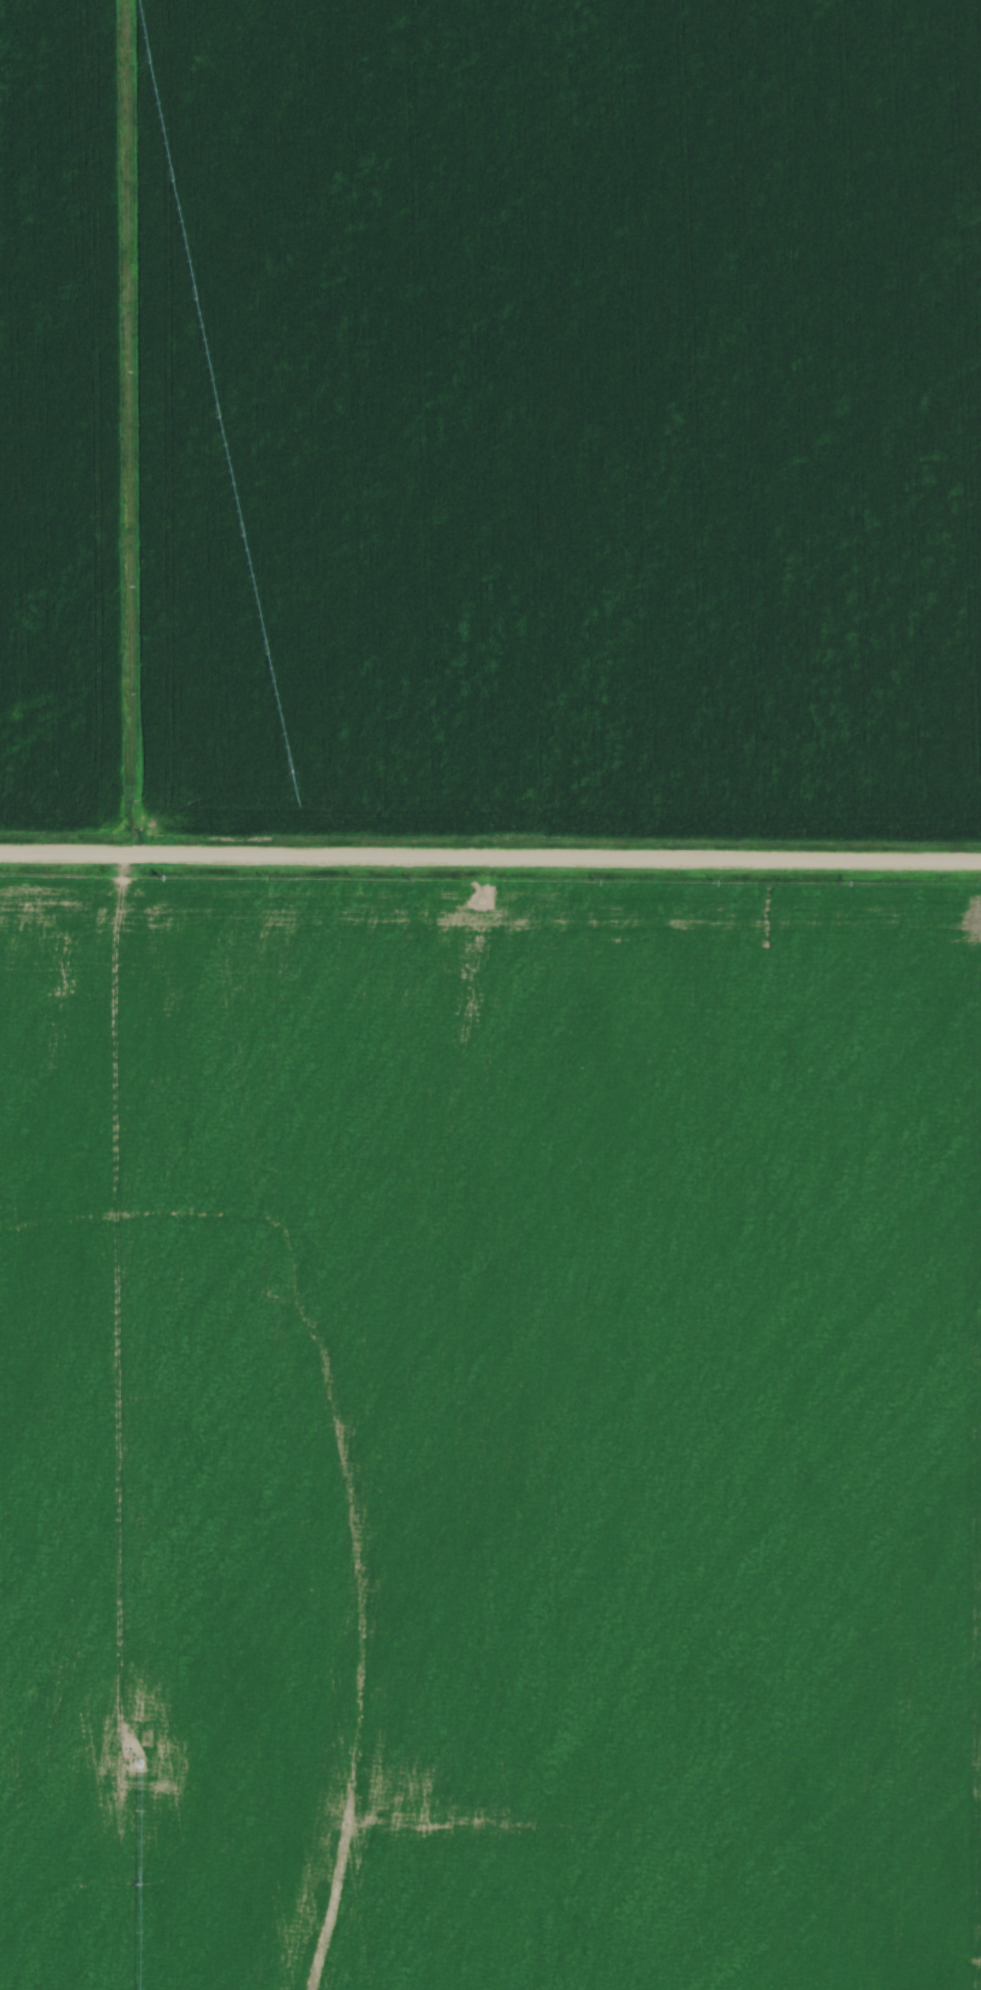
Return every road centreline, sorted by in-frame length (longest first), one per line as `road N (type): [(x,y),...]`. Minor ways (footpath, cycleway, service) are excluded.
road 1 (tertiary): [(980,866),(0,858)]

